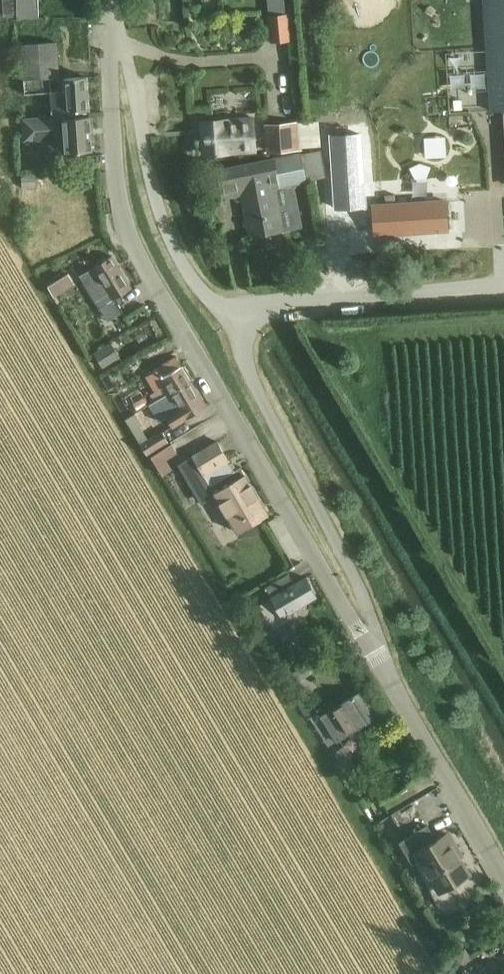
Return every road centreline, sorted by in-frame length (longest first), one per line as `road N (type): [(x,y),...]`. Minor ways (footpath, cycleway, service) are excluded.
road 1 (unclassified): [(109,41),(114,182),(124,226),(396,691)]
road 2 (unclassified): [(396,691),(360,590),(247,370),(238,310)]
road 3 (unclassified): [(238,310),(201,294),(177,256),(153,193),(129,68),(109,41)]
road 4 (unclassified): [(238,310),(503,284)]
road 5 (unclassified): [(503,876),(396,691)]

